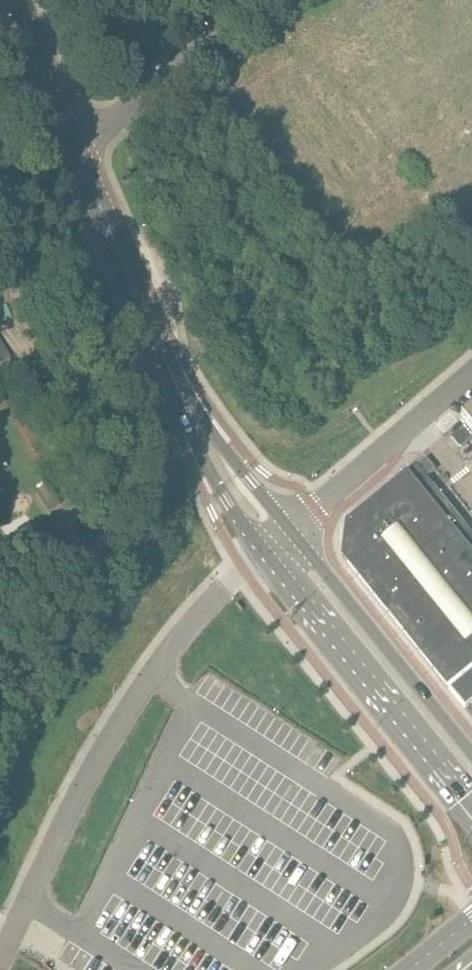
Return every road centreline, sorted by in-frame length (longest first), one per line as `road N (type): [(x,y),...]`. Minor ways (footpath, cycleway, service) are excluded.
road 1 (residential): [(262,551),(198,614),(117,726),(0,950)]
road 2 (tertiary): [(262,551),(471,810)]
road 3 (tertiary): [(203,435),(79,154)]
road 4 (tertiary): [(471,753),(288,529)]
road 5 (residential): [(288,529),(471,374)]
road 6 (residential): [(79,154),(185,71),(258,0)]
road 7 (tertiary): [(79,154),(12,0)]
road 8 (tertiary): [(203,435),(228,500),(262,551)]
road 9 (tertiary): [(288,529),(203,435)]

